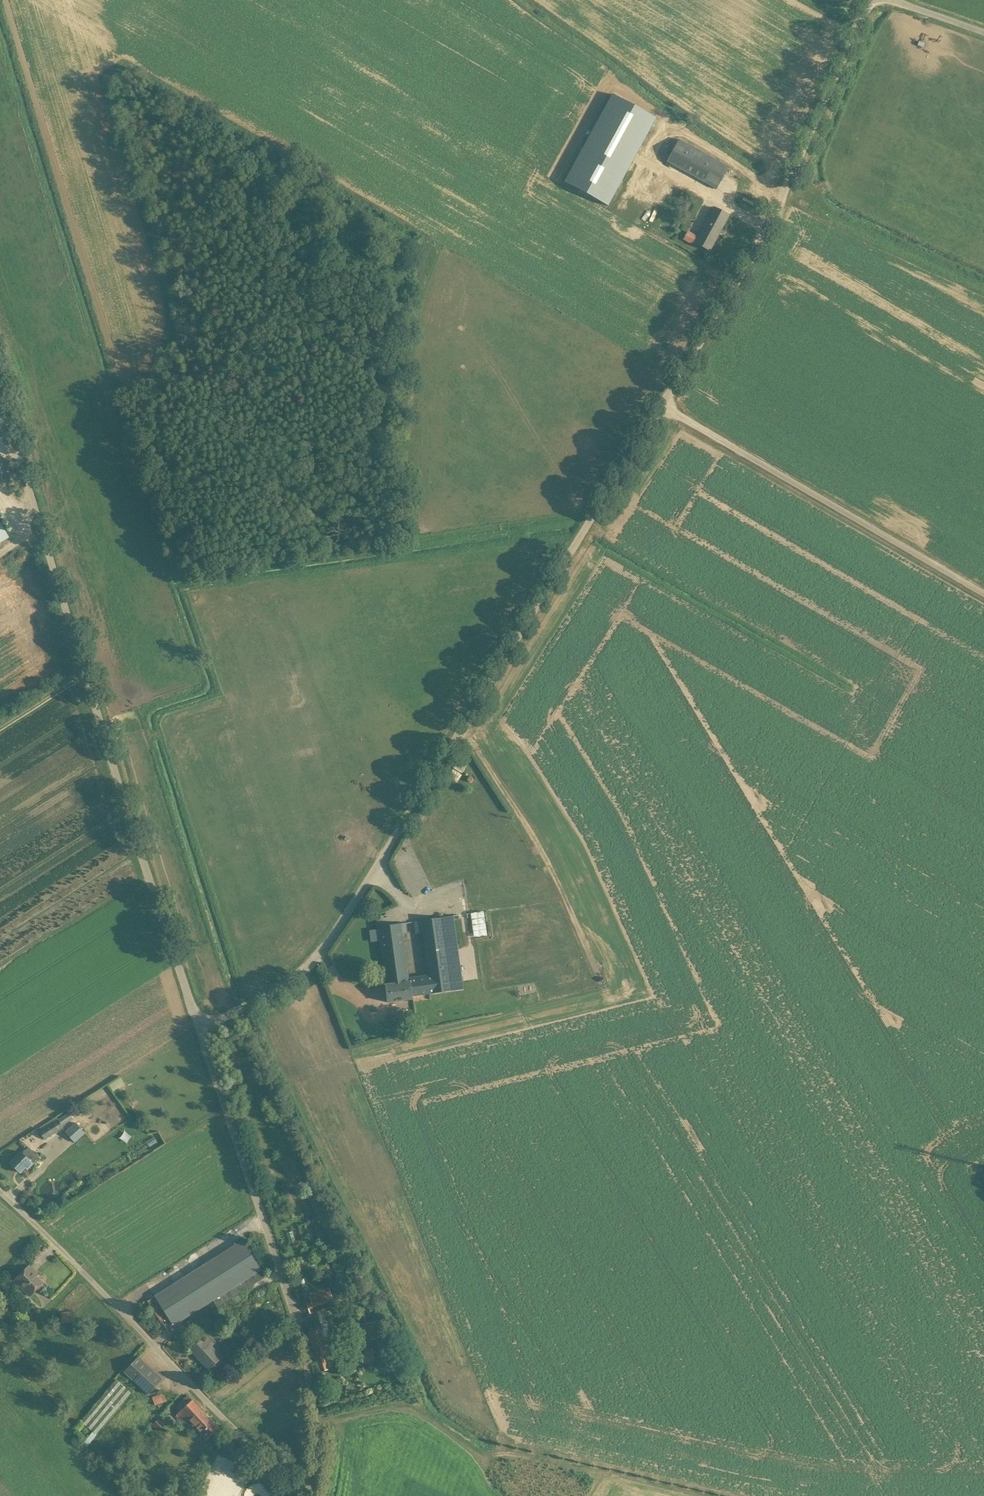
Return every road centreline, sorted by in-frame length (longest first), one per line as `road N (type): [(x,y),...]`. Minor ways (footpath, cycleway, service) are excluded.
road 1 (unclassified): [(200,1032),(280,989),(327,945),(659,409)]
road 2 (unclassified): [(200,1032),(0,413)]
road 3 (unclassified): [(309,1495),(311,1389),(301,1343),(200,1032)]
road 4 (unclassified): [(659,409),(766,227),(870,0)]
road 5 (unclassified): [(305,1495),(0,1188)]
road 6 (unclassified): [(659,409),(983,595)]

